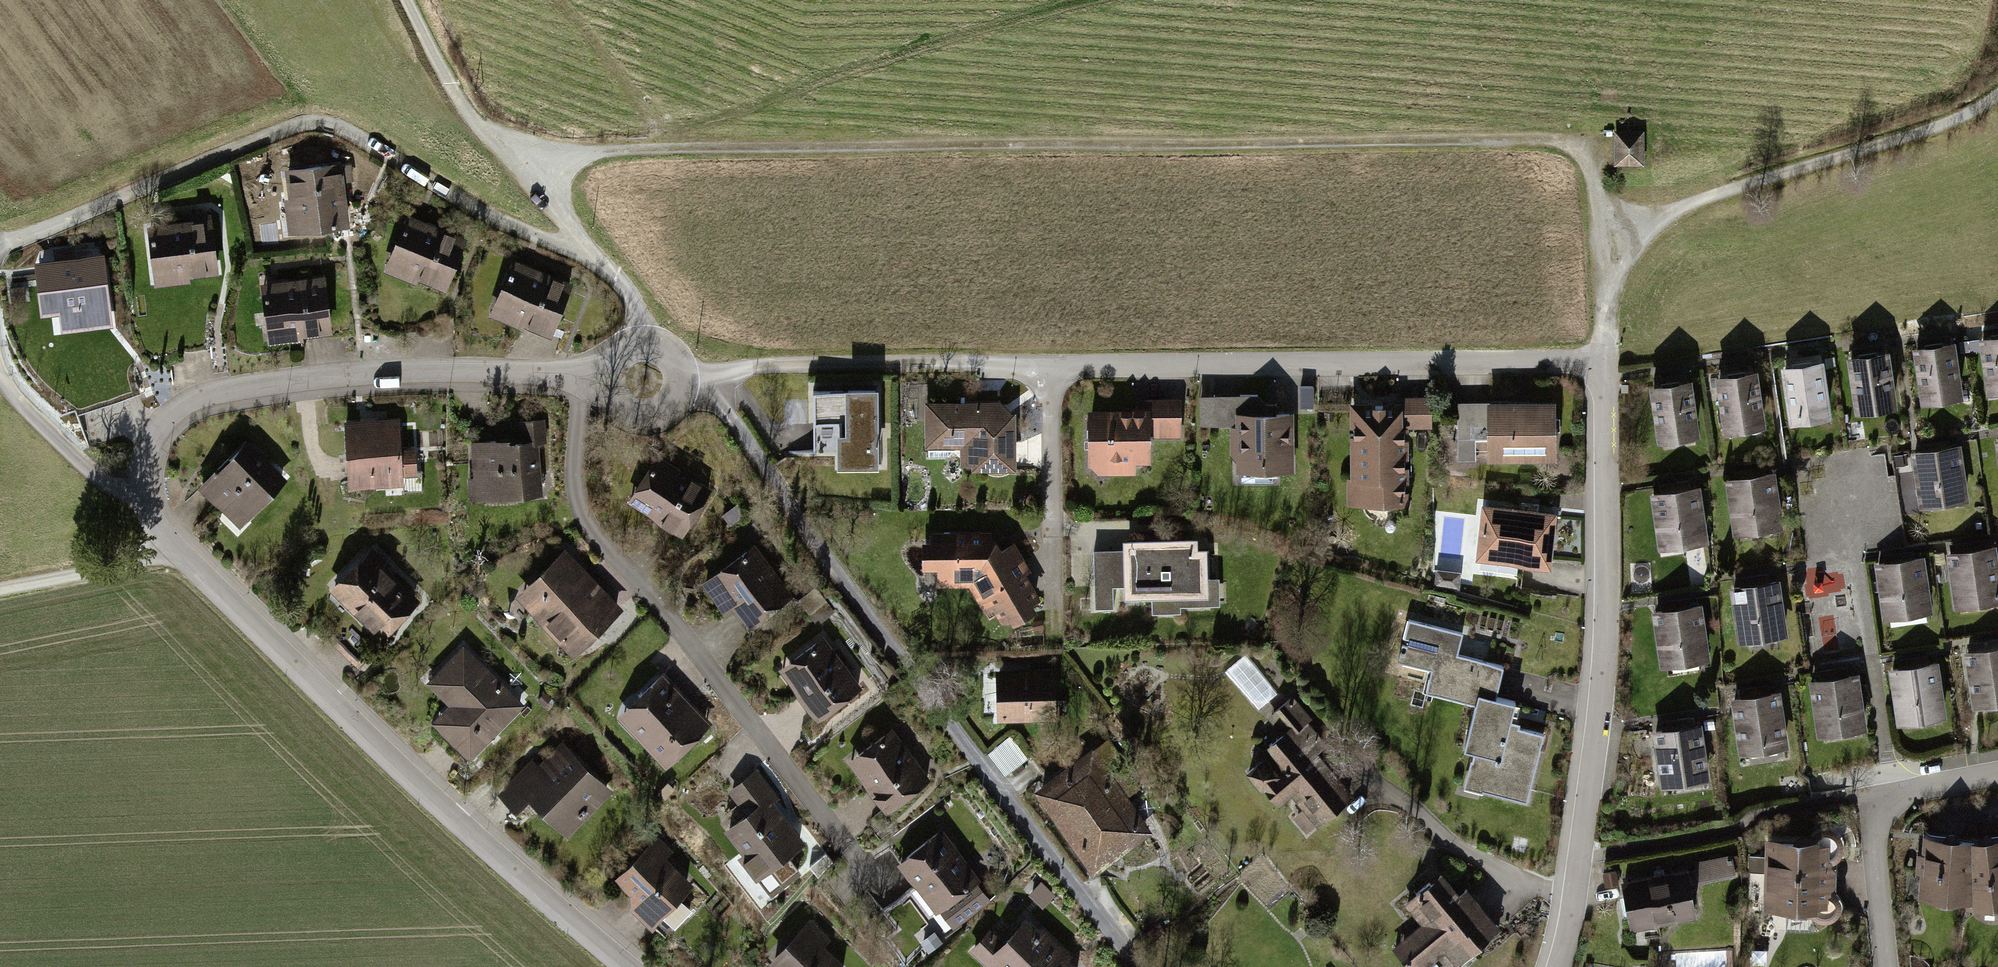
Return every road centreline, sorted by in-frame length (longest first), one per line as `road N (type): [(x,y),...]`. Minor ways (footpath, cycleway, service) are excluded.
road 1 (residential): [(1556,966),(1601,726),(1606,358),(1046,366),(1049,582)]
road 2 (track): [(596,152),(1595,144),(1606,358)]
road 3 (residential): [(633,966),(398,767),(177,552),(154,525),(142,493),(148,445),(164,420),(192,401),(226,391),(397,372),(600,376)]
road 4 (residential): [(687,383),(718,400),(958,734),(1147,966)]
road 5 (track): [(0,251),(289,132),(329,125),(524,229),(592,251)]
road 6 (residential): [(601,394),(576,413),(573,489),(586,527),(861,862)]
road 7 (track): [(596,152),(1100,0)]
road 8 (track): [(1600,248),(1702,201),(1972,113),(1997,92)]
road 9 (track): [(1046,366),(687,372)]
road 10 (residential): [(1997,774),(1871,805),(1887,966)]
road 11 (track): [(646,336),(626,287),(502,147)]
road 12 (track): [(0,370),(22,404),(100,480),(142,493)]
road 13 (track): [(177,552),(0,588)]
road 14 (track): [(502,147),(477,124),(406,0)]
road 15 (residential): [(687,383),(677,351),(646,336),(619,343),(600,376)]
road 16 (residential): [(601,394),(620,418),(649,424),(676,410),(687,383)]

